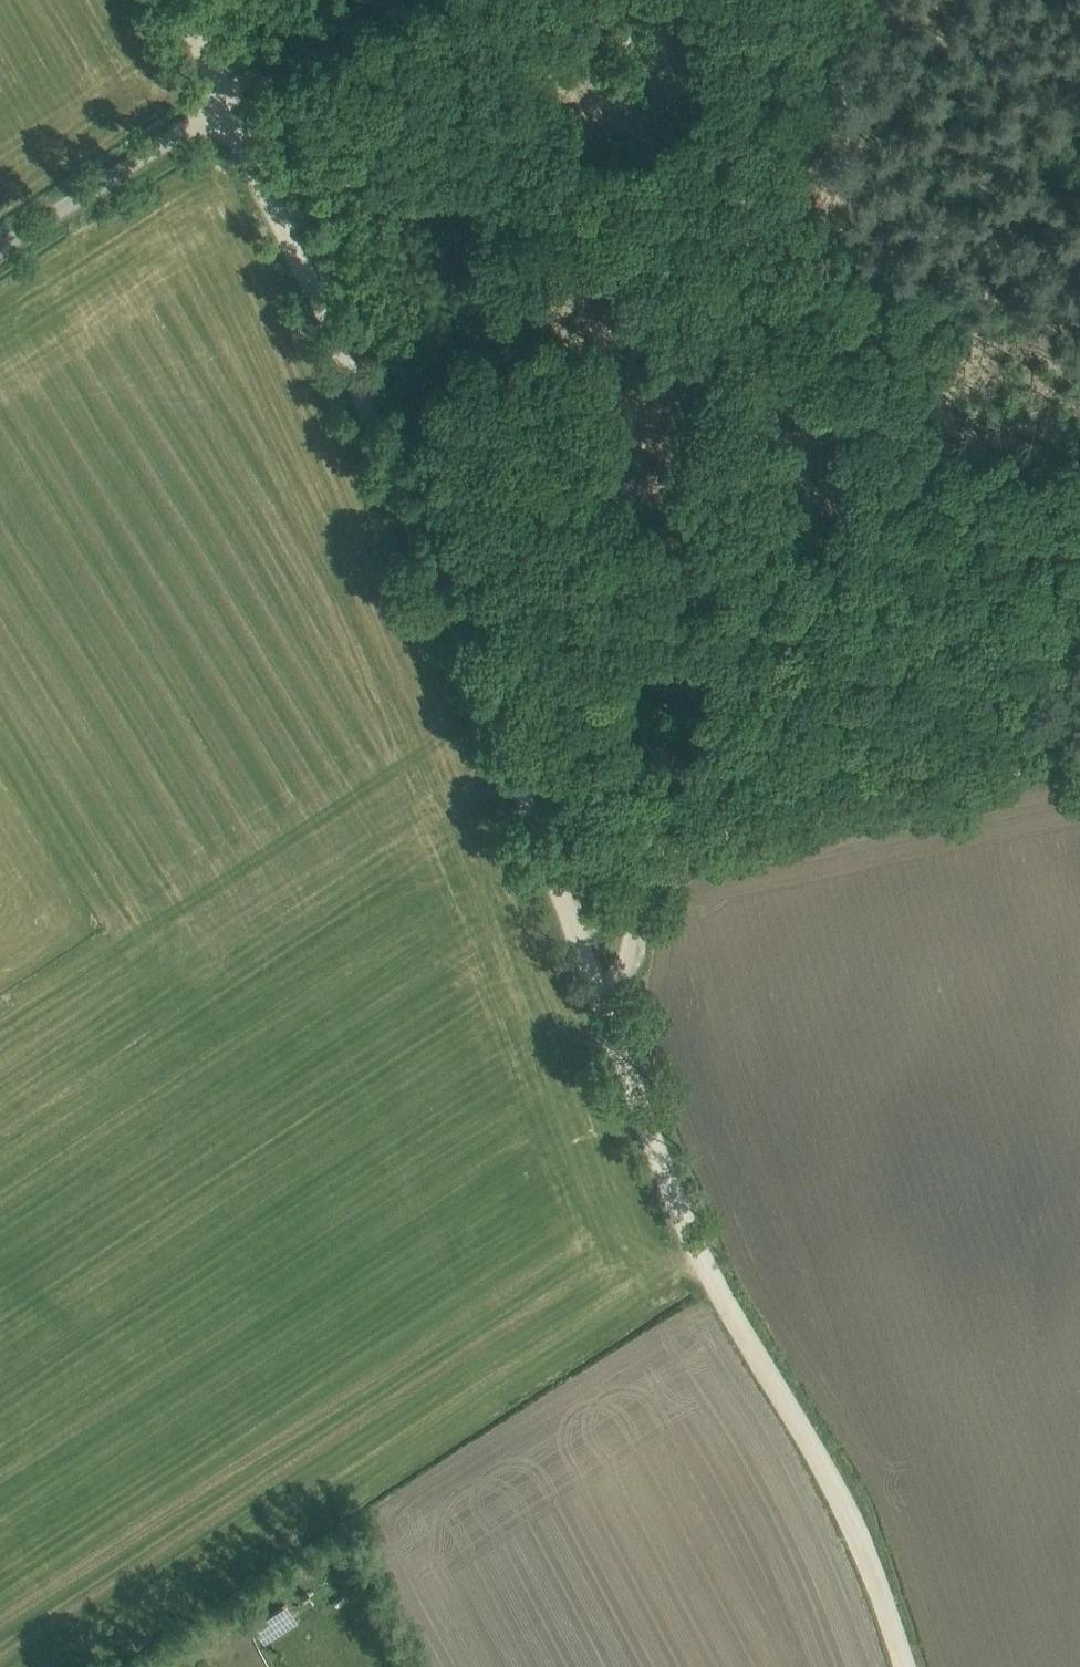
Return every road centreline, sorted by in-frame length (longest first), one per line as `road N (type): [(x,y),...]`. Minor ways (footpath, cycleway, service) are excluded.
road 1 (track): [(603,1011),(572,914),(293,250),(173,0)]
road 2 (track): [(603,1011),(625,958),(661,805),(826,0)]
road 3 (track): [(905,1666),(838,1492),(700,1259),(603,1011)]
road 4 (track): [(649,849),(1079,757)]
road 5 (unclassified): [(0,250),(227,100)]

